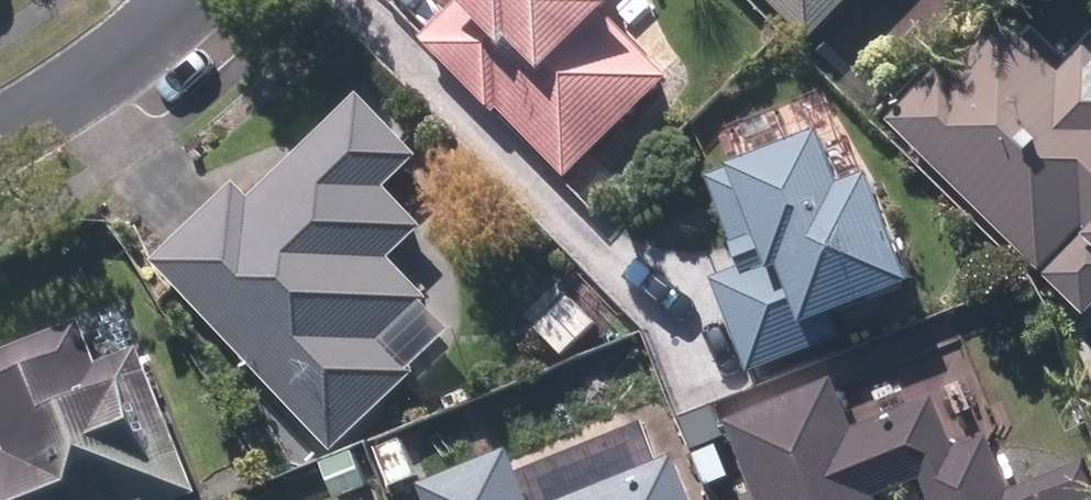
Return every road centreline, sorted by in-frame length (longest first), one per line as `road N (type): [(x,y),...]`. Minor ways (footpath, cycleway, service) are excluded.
road 1 (residential): [(0,112),(190,0)]

